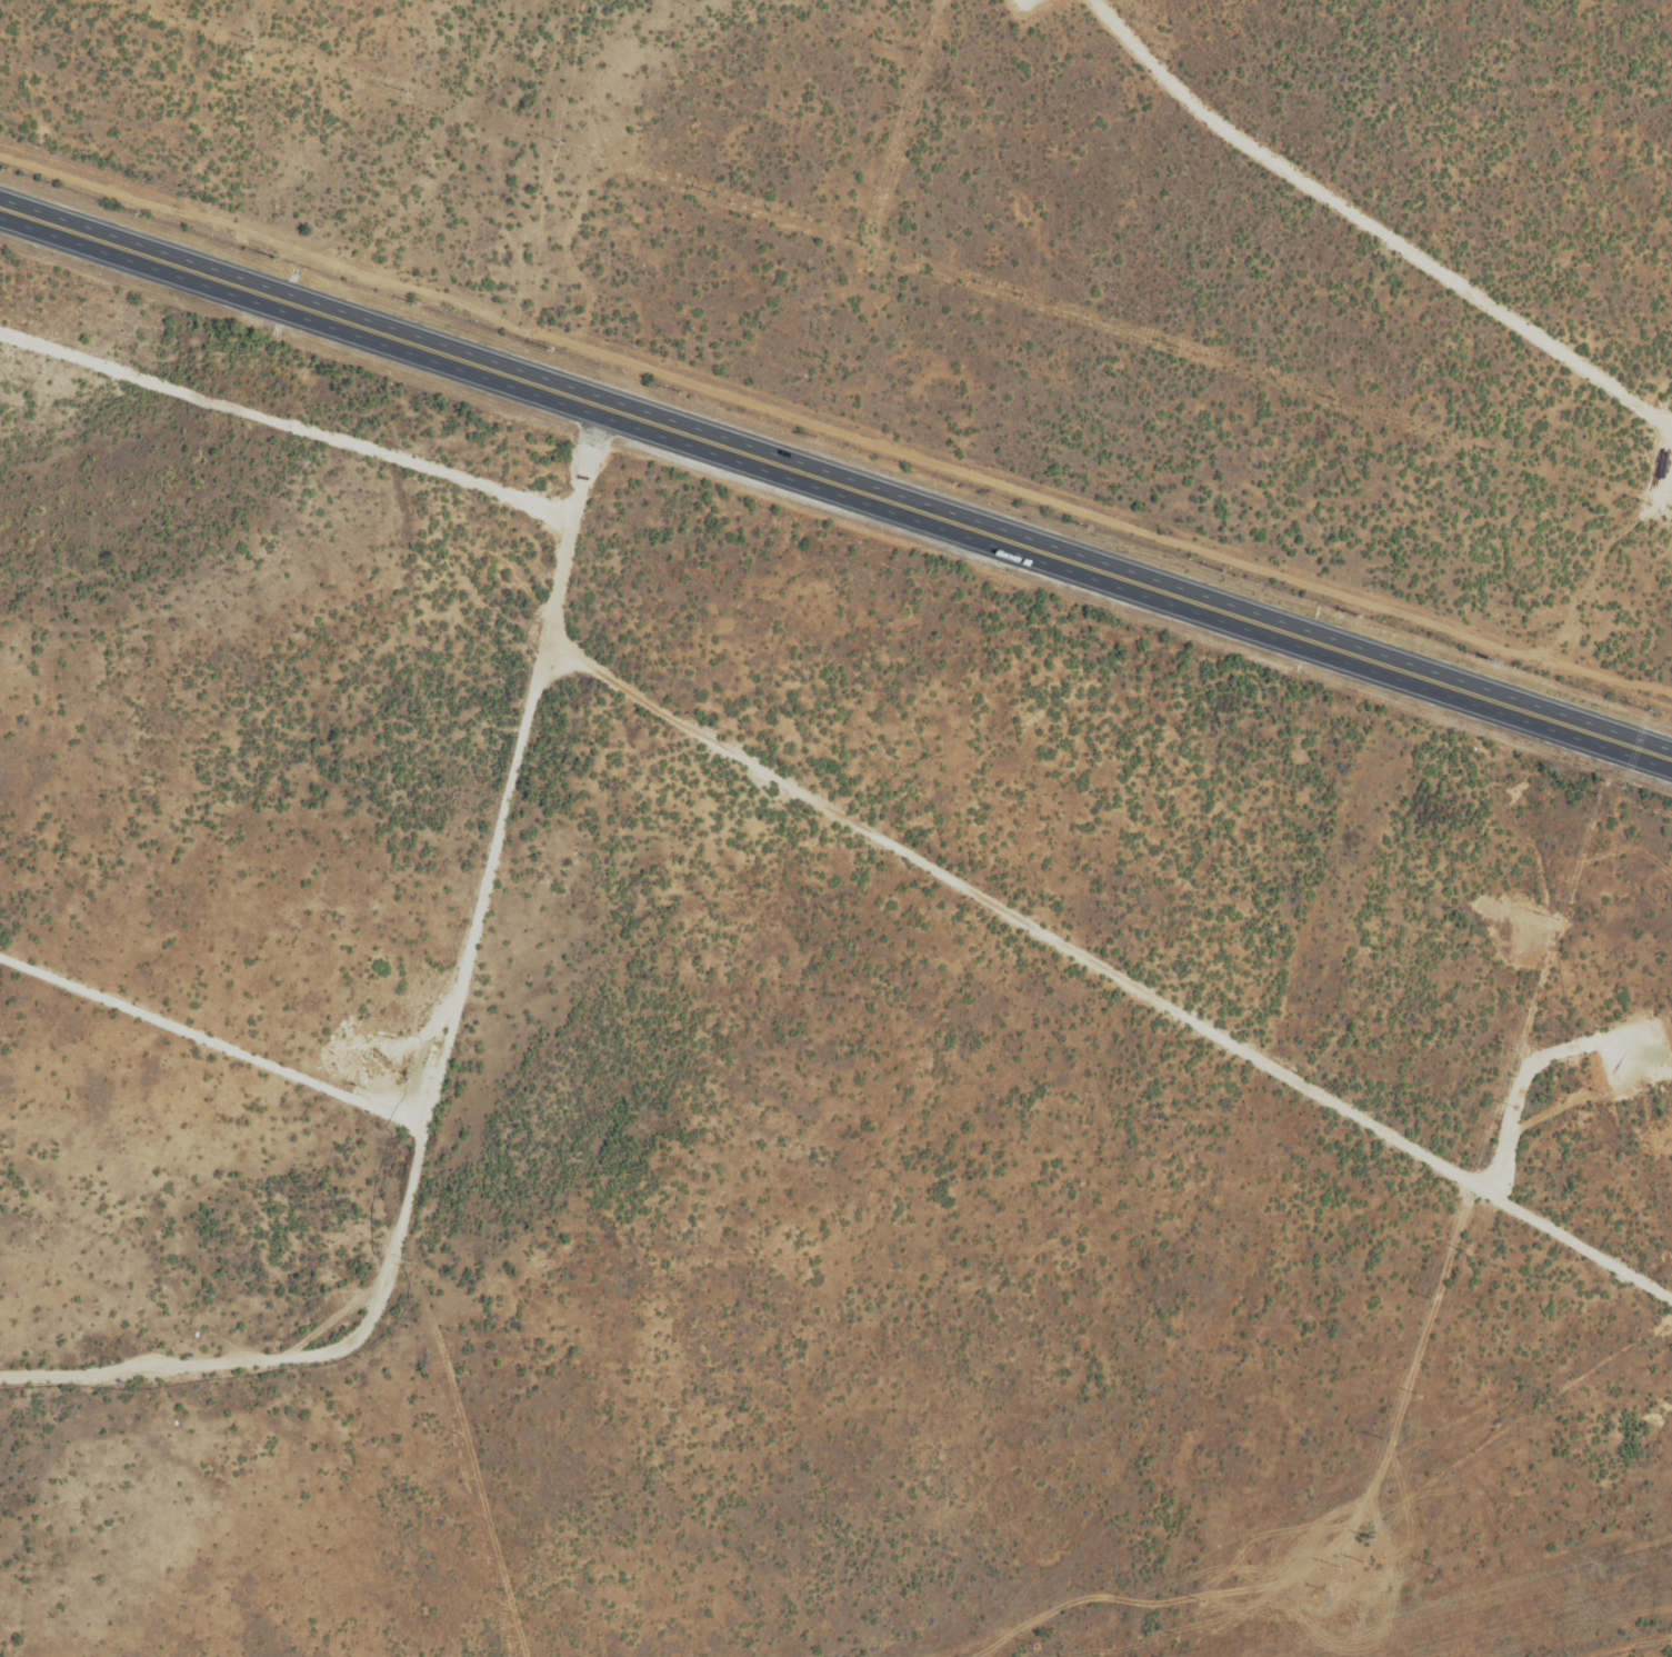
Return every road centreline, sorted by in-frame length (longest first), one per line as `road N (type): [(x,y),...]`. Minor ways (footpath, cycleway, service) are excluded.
road 1 (trunk): [(0,210),(1671,763)]

